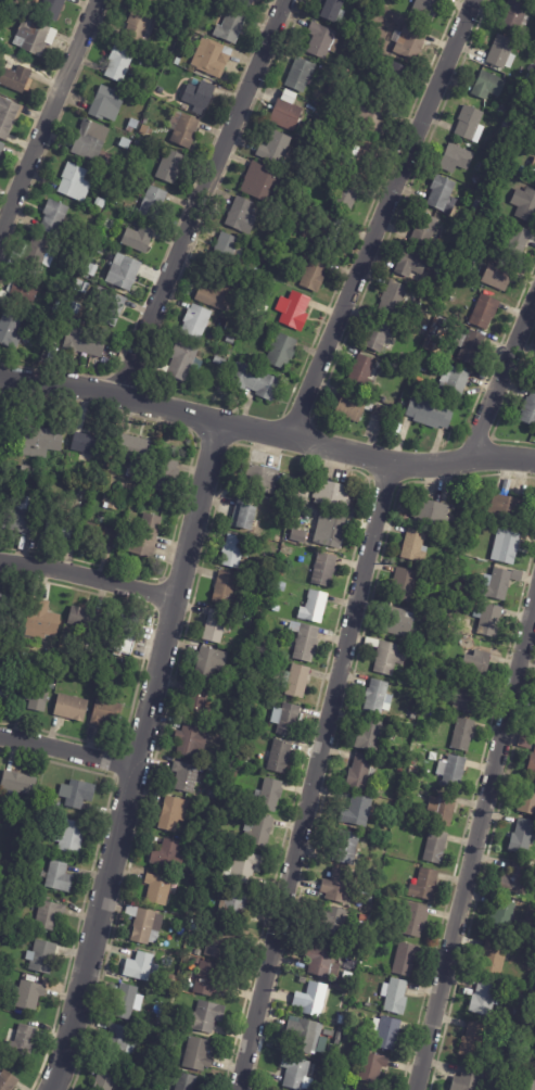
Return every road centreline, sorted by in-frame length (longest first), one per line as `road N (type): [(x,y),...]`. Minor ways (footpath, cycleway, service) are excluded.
road 1 (residential): [(221,422),(51,1089)]
road 2 (residential): [(394,462),(237,1089)]
road 3 (residential): [(534,458),(394,462),(0,371)]
road 4 (residential): [(534,603),(416,1089)]
road 5 (residential): [(476,0),(298,438)]
road 6 (residential): [(287,0),(127,396)]
road 7 (residential): [(98,0),(0,238)]
road 8 (residential): [(174,601),(0,563)]
road 9 (residential): [(534,311),(474,456)]
road 10 (residential): [(133,765),(0,734)]

